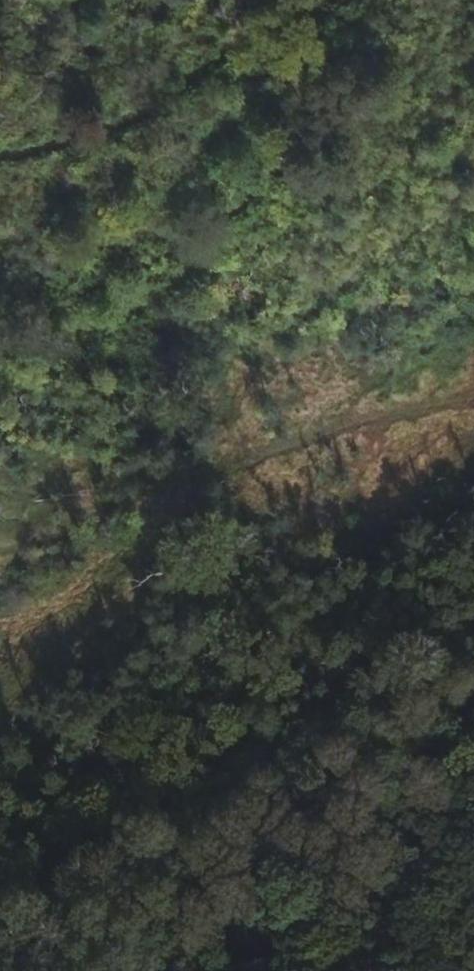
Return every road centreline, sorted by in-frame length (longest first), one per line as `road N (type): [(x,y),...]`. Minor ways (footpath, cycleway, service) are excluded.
road 1 (track): [(0,867),(473,590)]
road 2 (track): [(0,550),(291,444),(473,348)]
road 3 (track): [(123,970),(473,764)]
road 4 (track): [(191,481),(289,698)]

